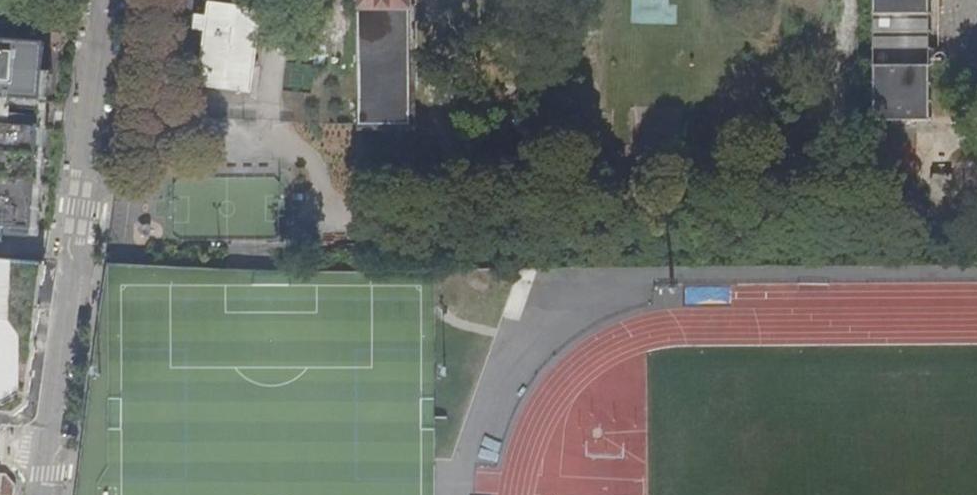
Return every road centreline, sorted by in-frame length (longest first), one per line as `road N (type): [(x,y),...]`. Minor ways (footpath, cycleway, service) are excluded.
road 1 (residential): [(51,451),(110,0)]

